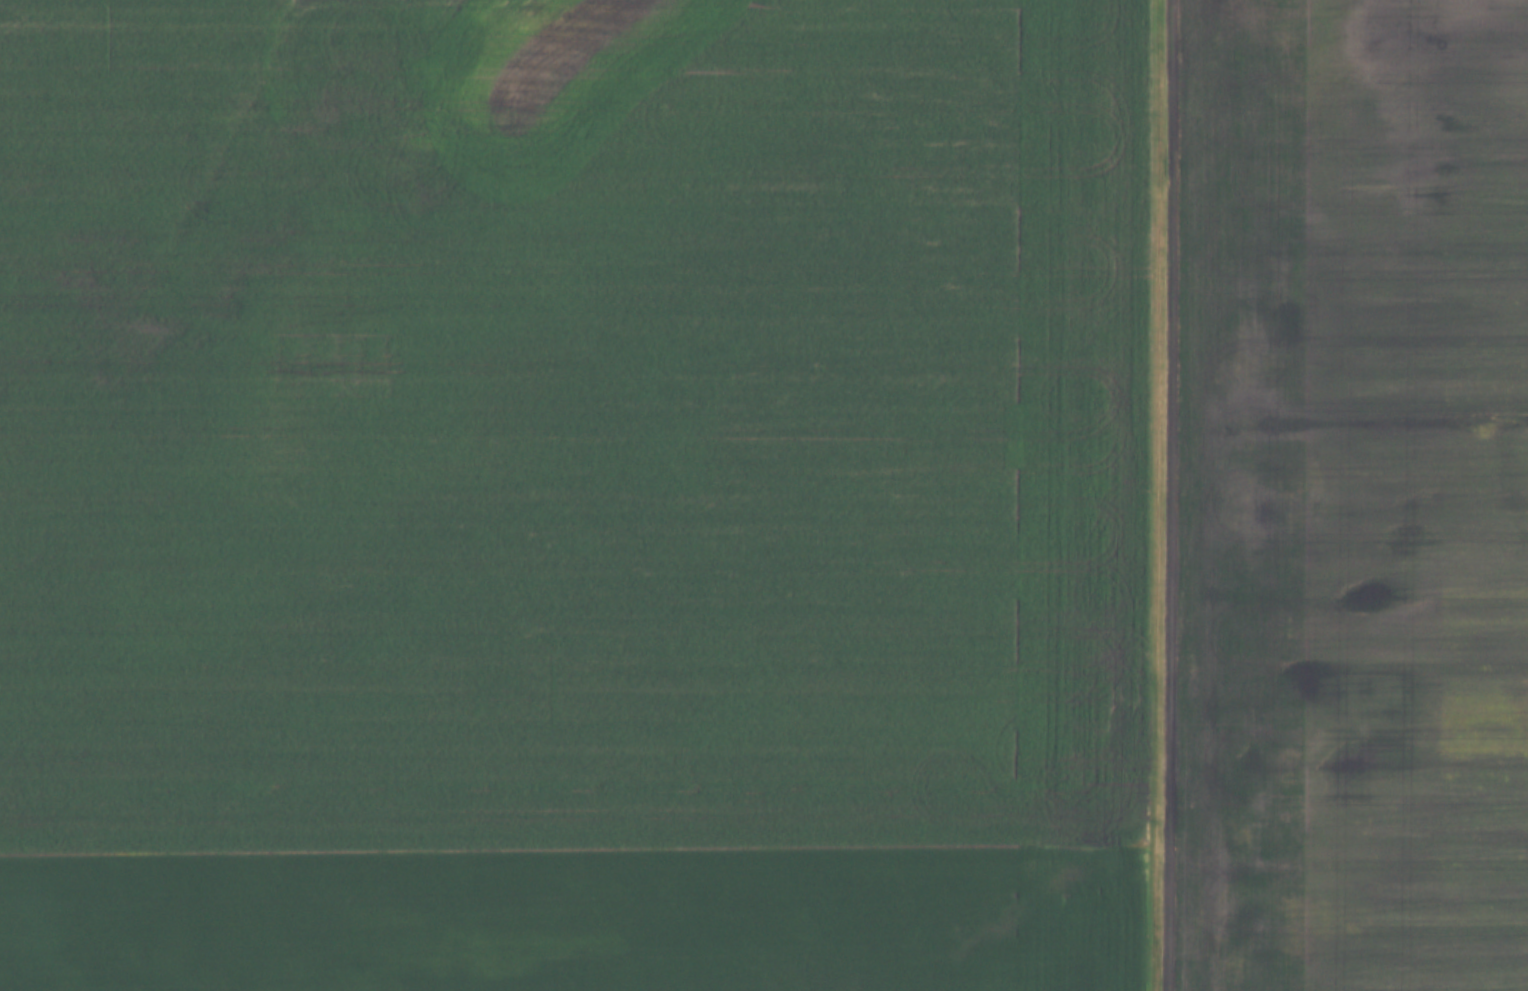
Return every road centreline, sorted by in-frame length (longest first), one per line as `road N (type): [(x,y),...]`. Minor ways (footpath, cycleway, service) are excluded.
road 1 (track): [(1165,990),(1163,0)]

